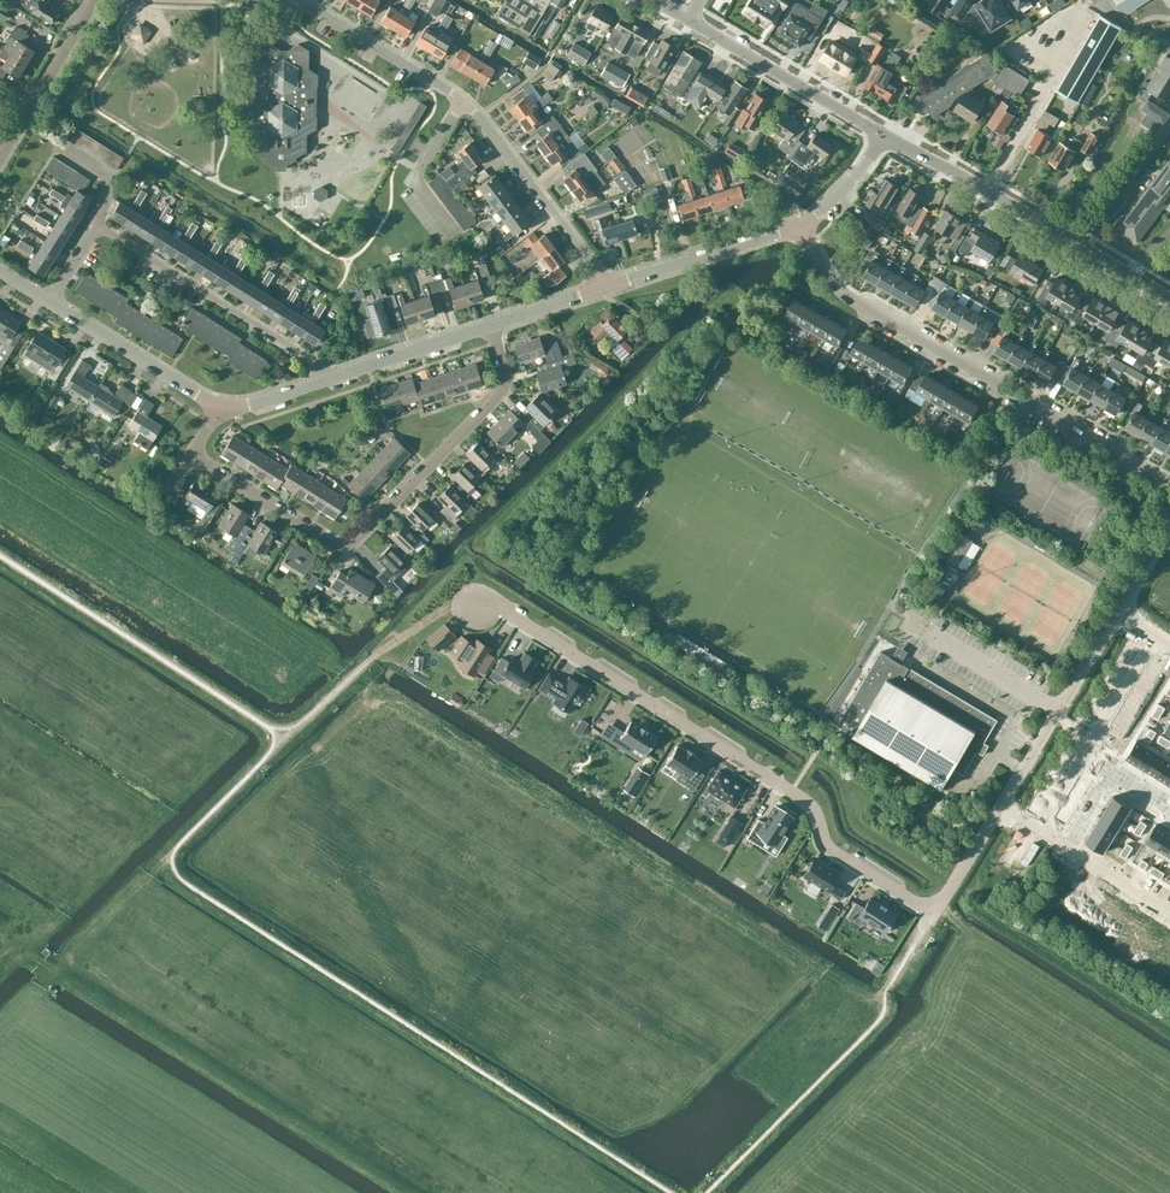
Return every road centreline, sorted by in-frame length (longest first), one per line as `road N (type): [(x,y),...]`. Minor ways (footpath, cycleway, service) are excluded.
road 1 (residential): [(480,592),(806,798),(828,844),(935,913),(1002,808)]
road 2 (residential): [(222,410),(191,461),(343,556),(506,386),(490,324)]
road 3 (residential): [(607,287),(478,115),(294,0)]
road 4 (residential): [(1112,449),(842,291),(801,224)]
road 5 (residential): [(331,375),(97,228),(50,302)]
road 6 (unclassified): [(1169,296),(885,134)]
road 7 (track): [(285,736),(396,637),(480,592)]
road 8 (unclassified): [(885,134),(686,19)]
road 9 (residential): [(1002,808),(1121,616)]
road 10 (residential): [(1039,829),(1156,637)]
road 11 (residential): [(607,287),(801,224)]
road 12 (residential): [(50,302),(222,410)]
road 13 (residential): [(0,156),(96,0)]
road 14 (residential): [(331,375),(490,324)]
road 15 (residential): [(1169,909),(1039,829)]
road 16 (residential): [(801,224),(848,186),(885,134)]
road 17 (residential): [(490,324),(607,287)]

